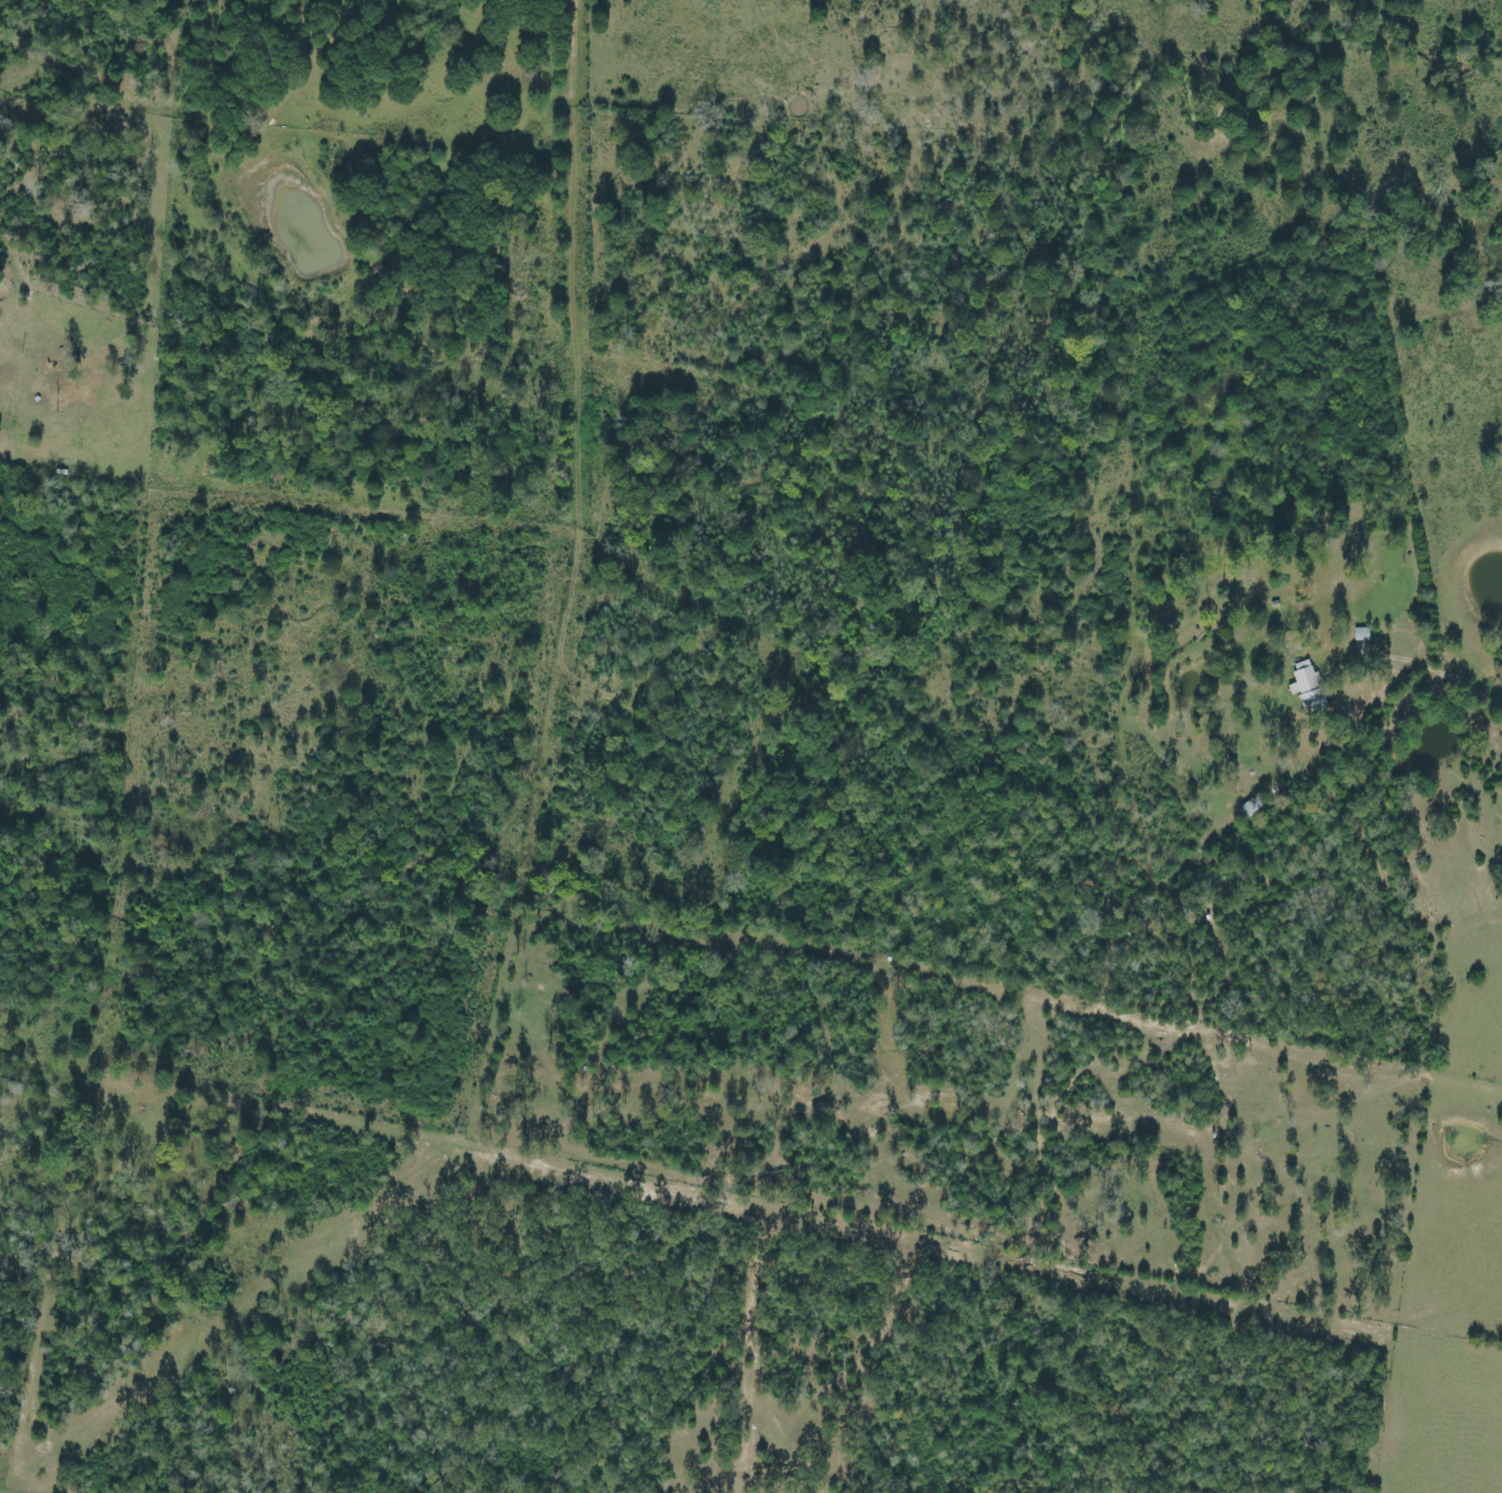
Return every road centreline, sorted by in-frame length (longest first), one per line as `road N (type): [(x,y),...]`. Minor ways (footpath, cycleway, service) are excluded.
road 1 (residential): [(577,0),(578,216)]

